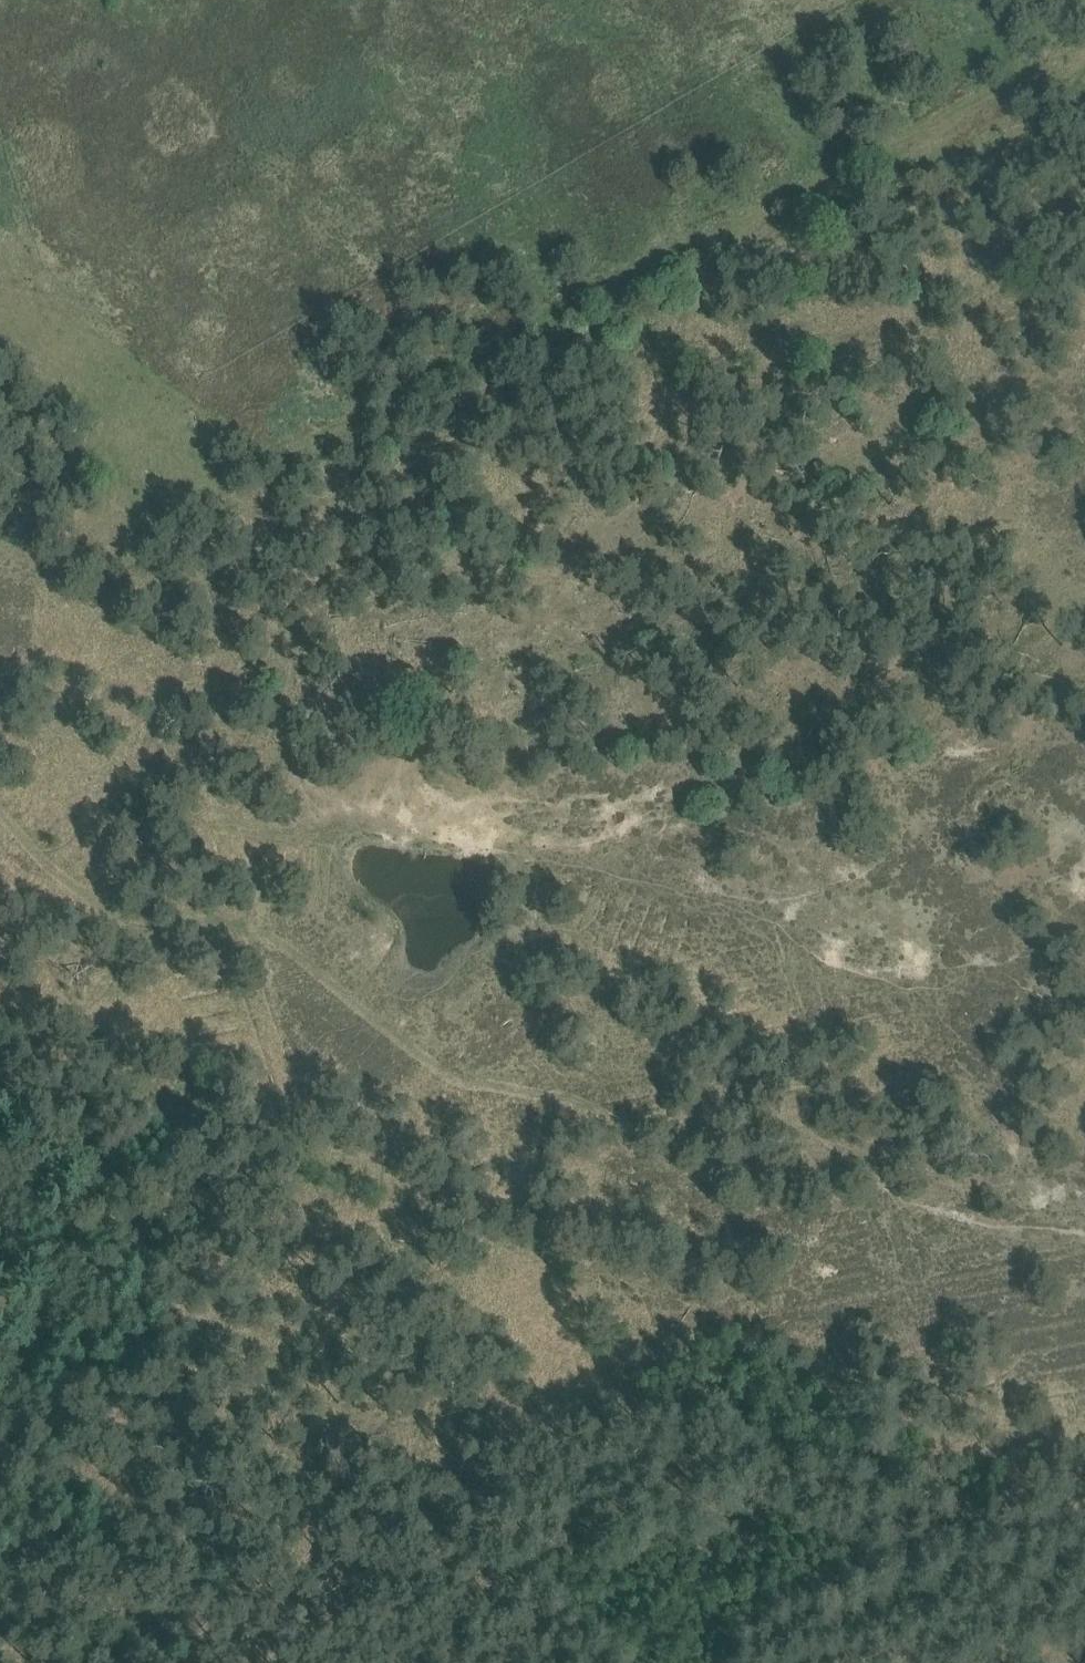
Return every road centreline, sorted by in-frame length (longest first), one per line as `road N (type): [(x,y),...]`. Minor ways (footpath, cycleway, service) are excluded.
road 1 (track): [(0,1609),(140,1662)]

